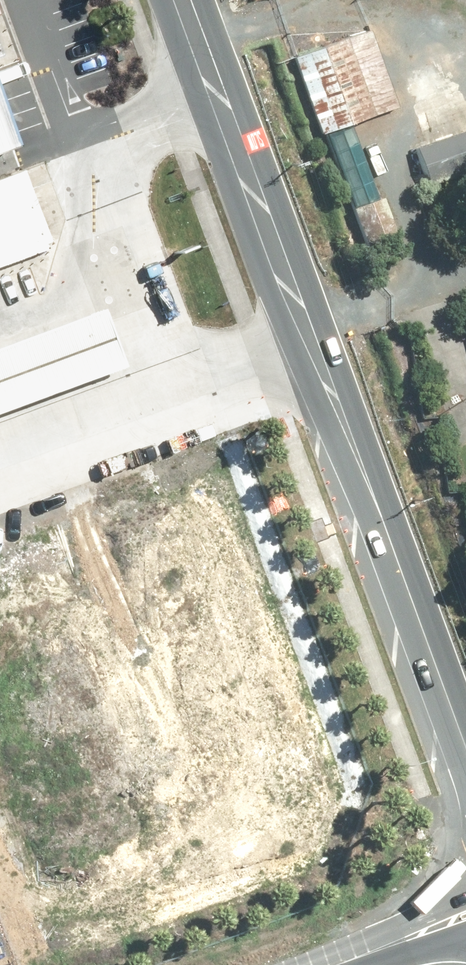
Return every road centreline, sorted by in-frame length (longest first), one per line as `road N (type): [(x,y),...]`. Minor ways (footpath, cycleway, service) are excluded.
road 1 (secondary): [(179,0),(465,760)]
road 2 (tertiary): [(465,914),(331,964)]

